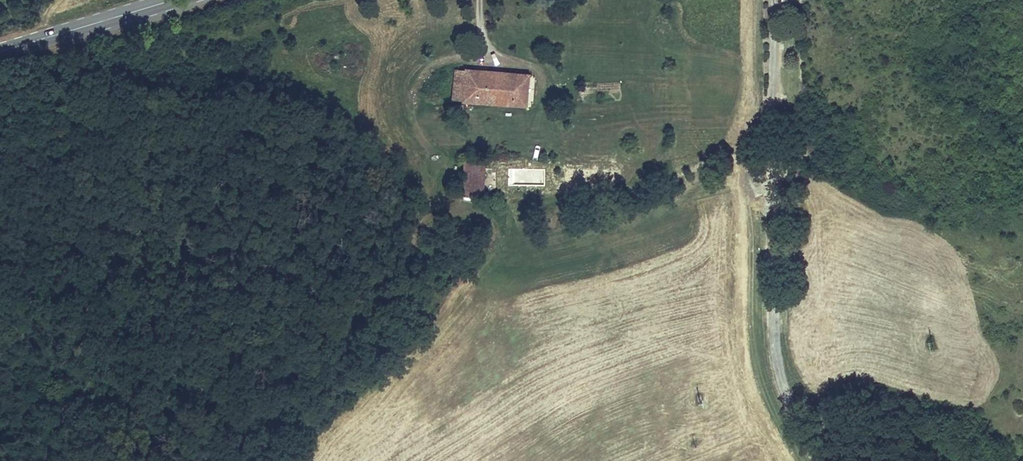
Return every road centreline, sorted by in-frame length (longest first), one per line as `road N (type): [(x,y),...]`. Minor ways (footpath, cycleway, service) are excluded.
road 1 (primary): [(169,0),(0,52)]

